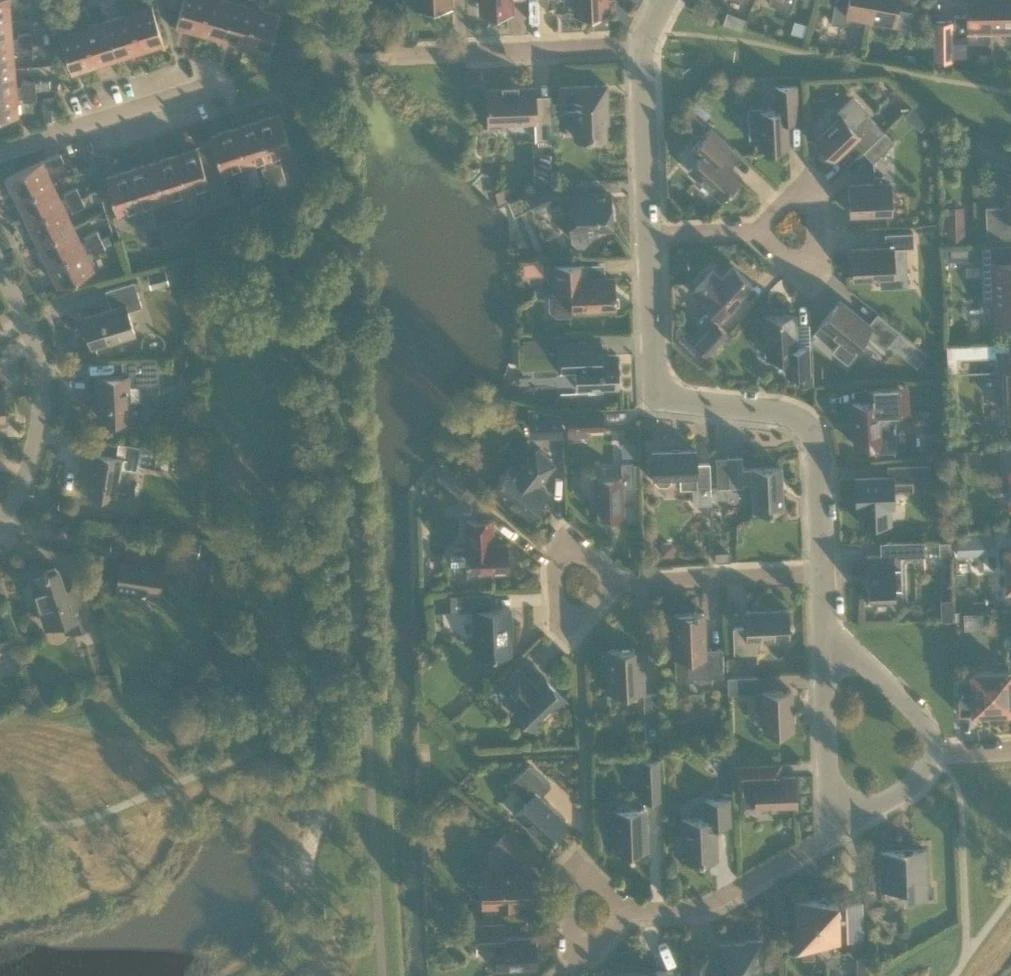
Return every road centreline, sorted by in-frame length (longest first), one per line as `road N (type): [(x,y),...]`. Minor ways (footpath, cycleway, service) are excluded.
road 1 (residential): [(826,575),(821,443),(806,424),(675,406),(657,389),(651,232)]
road 2 (unclassified): [(0,520),(22,486),(40,429),(42,361),(0,272)]
road 3 (residential): [(413,55),(648,47)]
road 4 (residential): [(0,163),(222,91)]
road 5 (residential): [(628,911),(705,907),(831,834)]
road 6 (residential): [(618,585),(826,575)]
road 7 (residential): [(618,585),(608,605),(579,624),(558,618),(557,561),(573,544),(608,567)]
road 8 (residential): [(651,232),(648,47)]
road 9 (residential): [(831,834),(829,655)]
road 10 (residential): [(628,911),(584,866),(570,877),(573,949),(583,959)]
road 11 (residential): [(760,230),(798,272),(817,262),(815,205),(797,193)]
road 12 (residential): [(829,655),(864,659),(920,714),(931,753)]
road 13 (residential): [(931,753),(907,788),(831,834)]

